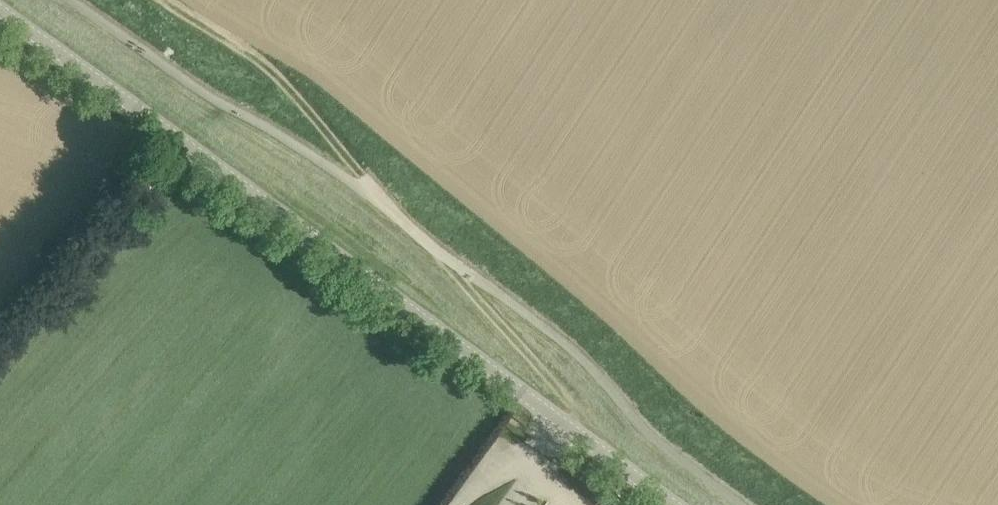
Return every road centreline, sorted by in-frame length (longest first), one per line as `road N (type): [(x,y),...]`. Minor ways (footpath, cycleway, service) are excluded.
road 1 (tertiary): [(675,504),(0,11)]
road 2 (track): [(611,458),(579,408),(279,76),(165,0)]
road 3 (track): [(0,351),(186,144)]

